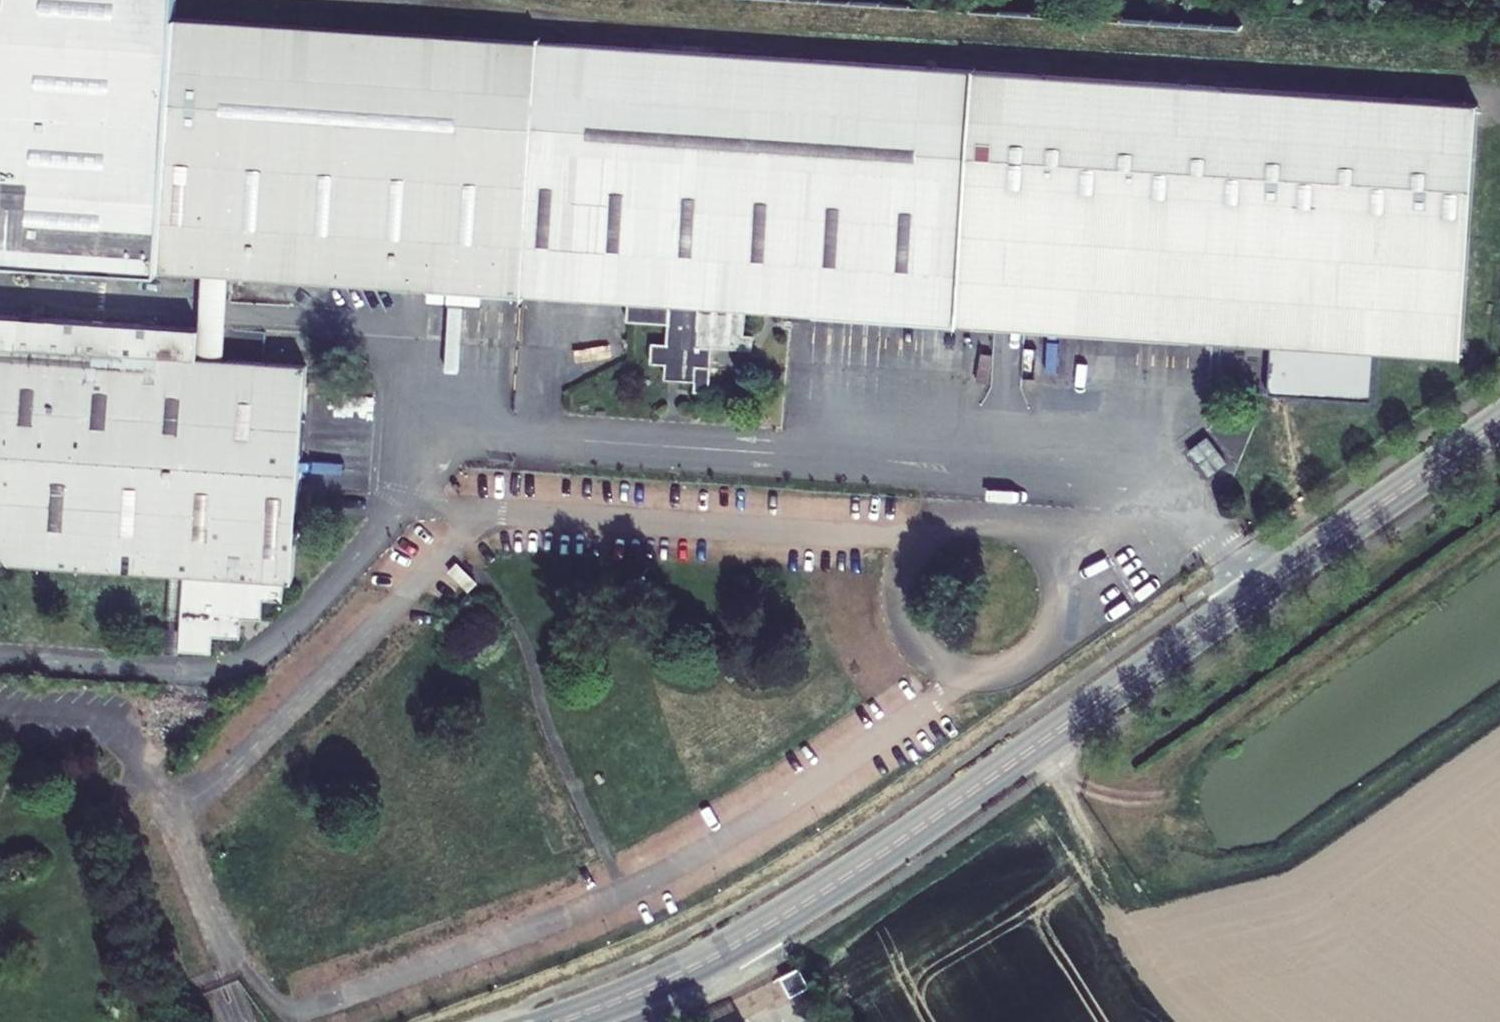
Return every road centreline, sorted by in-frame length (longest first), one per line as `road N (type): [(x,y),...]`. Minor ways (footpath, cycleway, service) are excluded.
road 1 (secondary): [(1499,422),(827,889),(709,960),(560,1021)]

